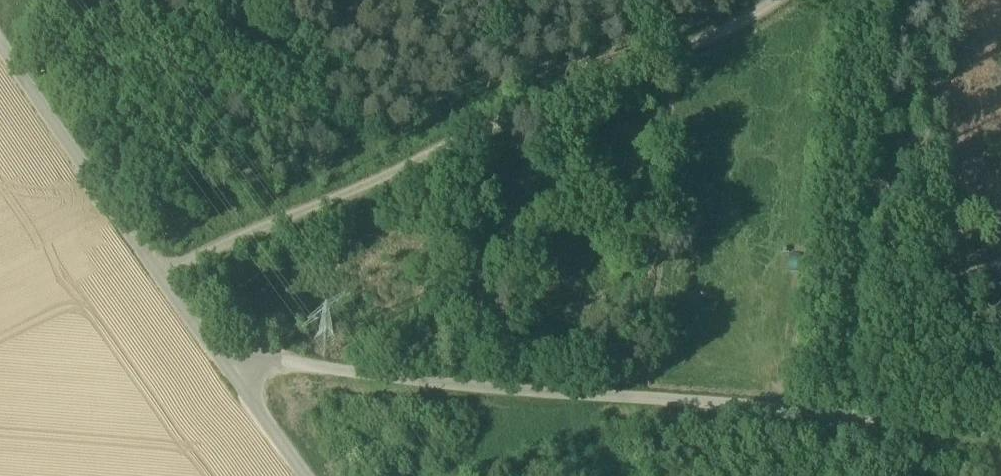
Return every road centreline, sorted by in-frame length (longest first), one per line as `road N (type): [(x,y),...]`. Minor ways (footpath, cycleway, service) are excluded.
road 1 (unclassified): [(1000,430),(220,358)]
road 2 (track): [(792,0),(685,63),(660,63),(614,87),(460,134),(425,160),(223,239),(159,274)]
road 3 (unclassified): [(0,45),(220,358)]
road 4 (unclassified): [(220,358),(307,475)]

